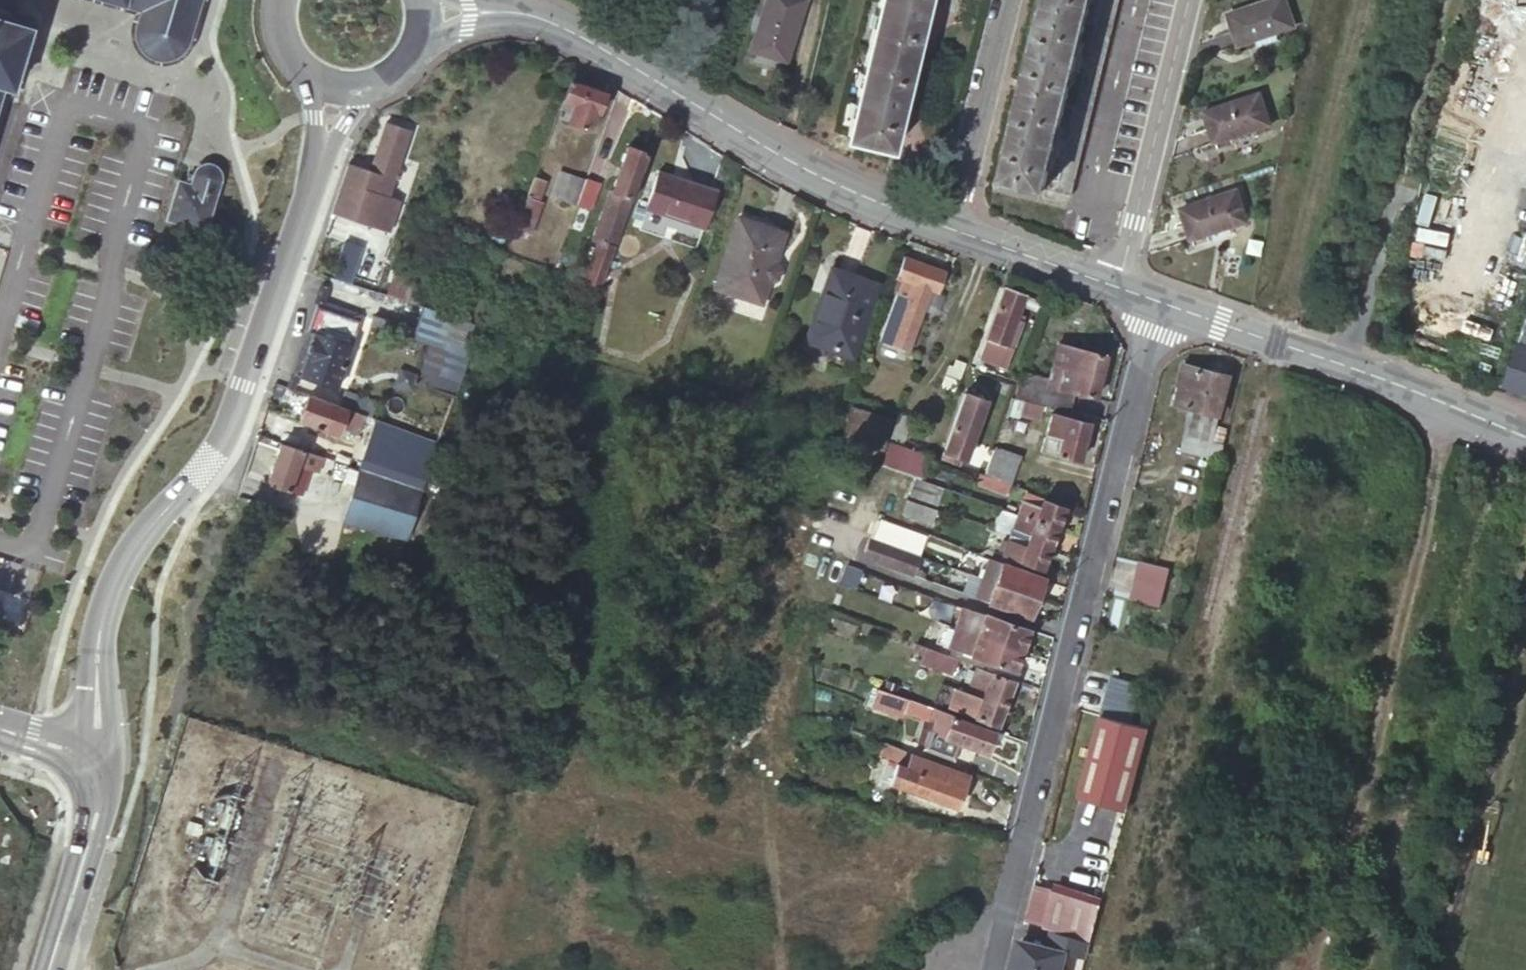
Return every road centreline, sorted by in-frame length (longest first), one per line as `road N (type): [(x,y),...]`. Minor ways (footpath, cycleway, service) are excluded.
road 1 (residential): [(990,969),(1155,300)]
road 2 (secondary): [(89,774),(103,627),(119,575),(149,523),(201,473),(226,432),(320,150)]
road 3 (residential): [(424,10),(544,19),(786,159),(938,225)]
road 4 (residential): [(1155,300),(1525,437)]
road 5 (residential): [(1183,0),(1117,287)]
road 6 (residential): [(999,0),(938,225)]
road 7 (track): [(780,969),(763,739)]
road 8 (secondary): [(47,969),(98,810),(89,774)]
road 9 (residential): [(938,225),(1117,287)]

